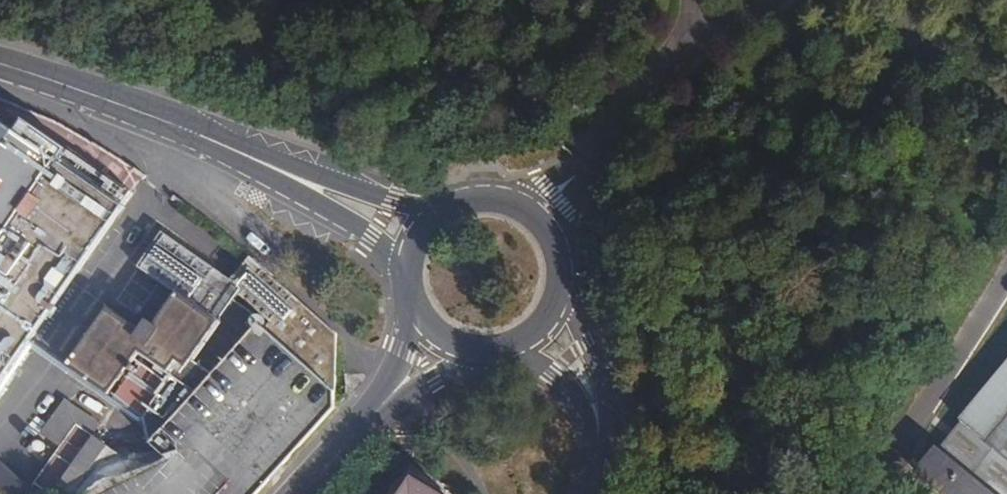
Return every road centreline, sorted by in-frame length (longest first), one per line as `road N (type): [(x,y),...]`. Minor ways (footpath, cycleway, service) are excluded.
road 1 (secondary): [(0,65),(279,170)]
road 2 (secondary): [(559,299),(563,268),(555,238),(536,214),(504,198),(467,198),(435,215)]
road 3 (secondary): [(597,475),(604,395),(559,299)]
road 4 (secondary): [(279,170),(408,273)]
road 5 (secondary): [(435,215),(279,170)]
road 6 (secondary): [(522,341),(567,386),(583,416),(597,475)]
road 7 (secondary): [(346,442),(468,348)]
road 8 (secondary): [(419,313),(346,442)]

